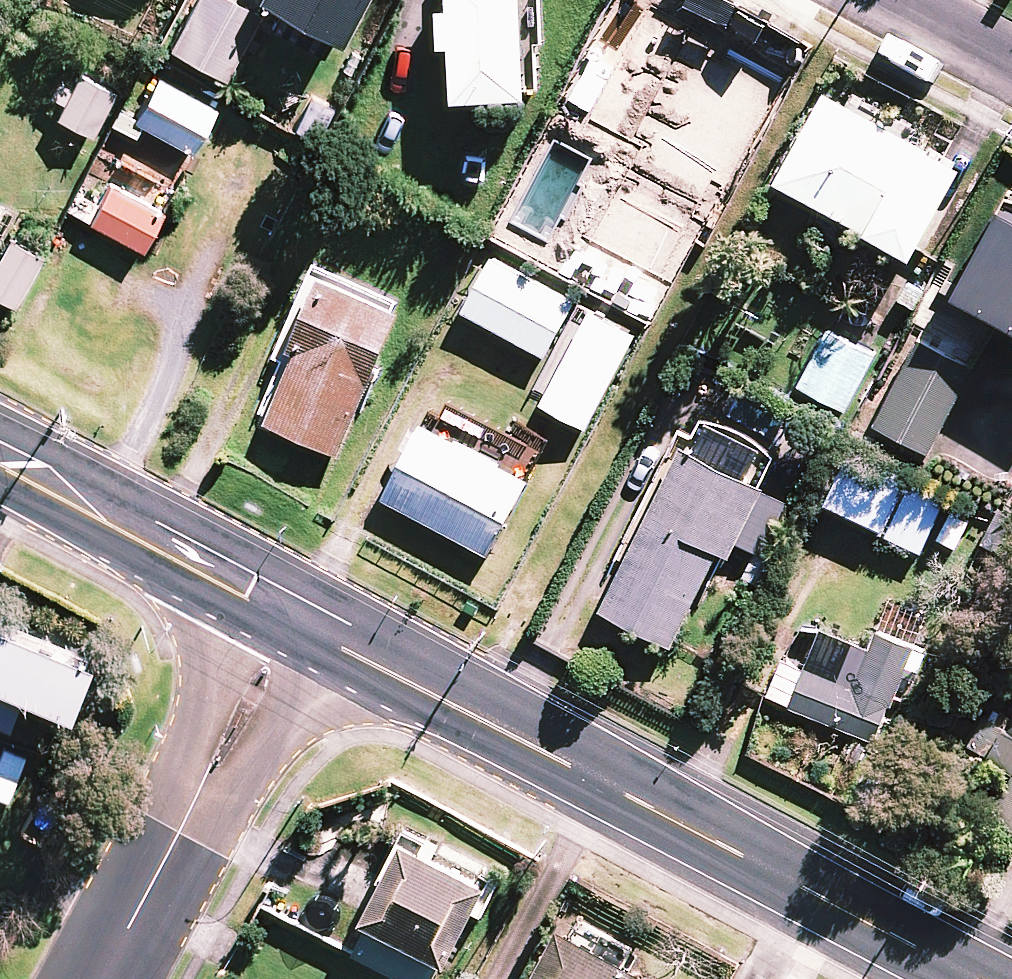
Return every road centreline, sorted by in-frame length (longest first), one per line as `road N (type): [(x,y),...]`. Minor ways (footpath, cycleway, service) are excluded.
road 1 (tertiary): [(290,624),(963,978)]
road 2 (residential): [(290,624),(104,978)]
road 3 (tertiary): [(0,466),(290,624)]
road 4 (residential): [(891,0),(1011,65)]

